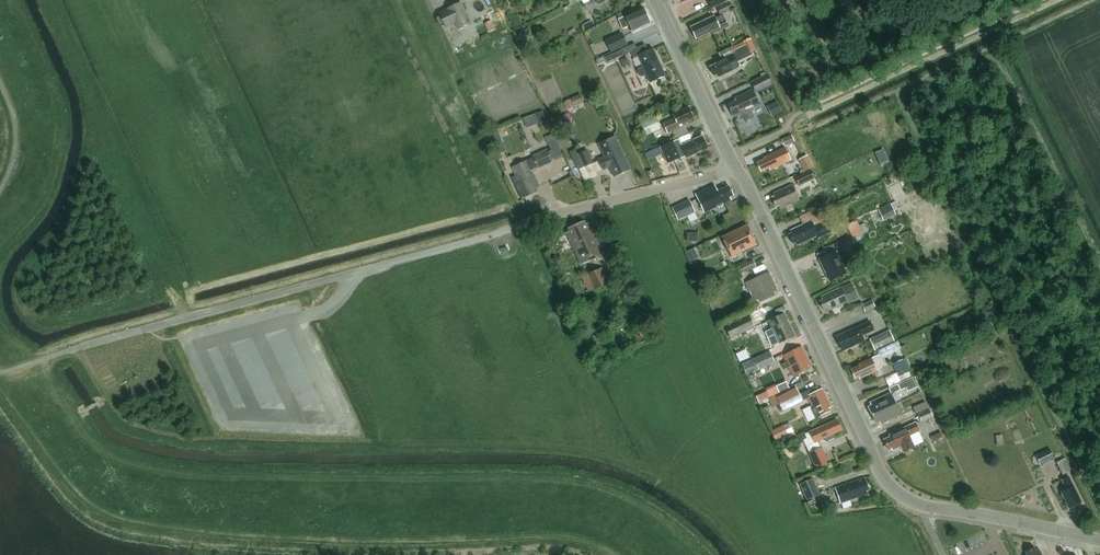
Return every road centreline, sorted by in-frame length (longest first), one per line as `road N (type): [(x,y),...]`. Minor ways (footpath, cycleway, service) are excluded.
road 1 (tertiary): [(1099,541),(928,507),(887,482),(738,169)]
road 2 (unclassified): [(528,223),(738,169)]
road 3 (tertiary): [(738,169),(657,0)]

